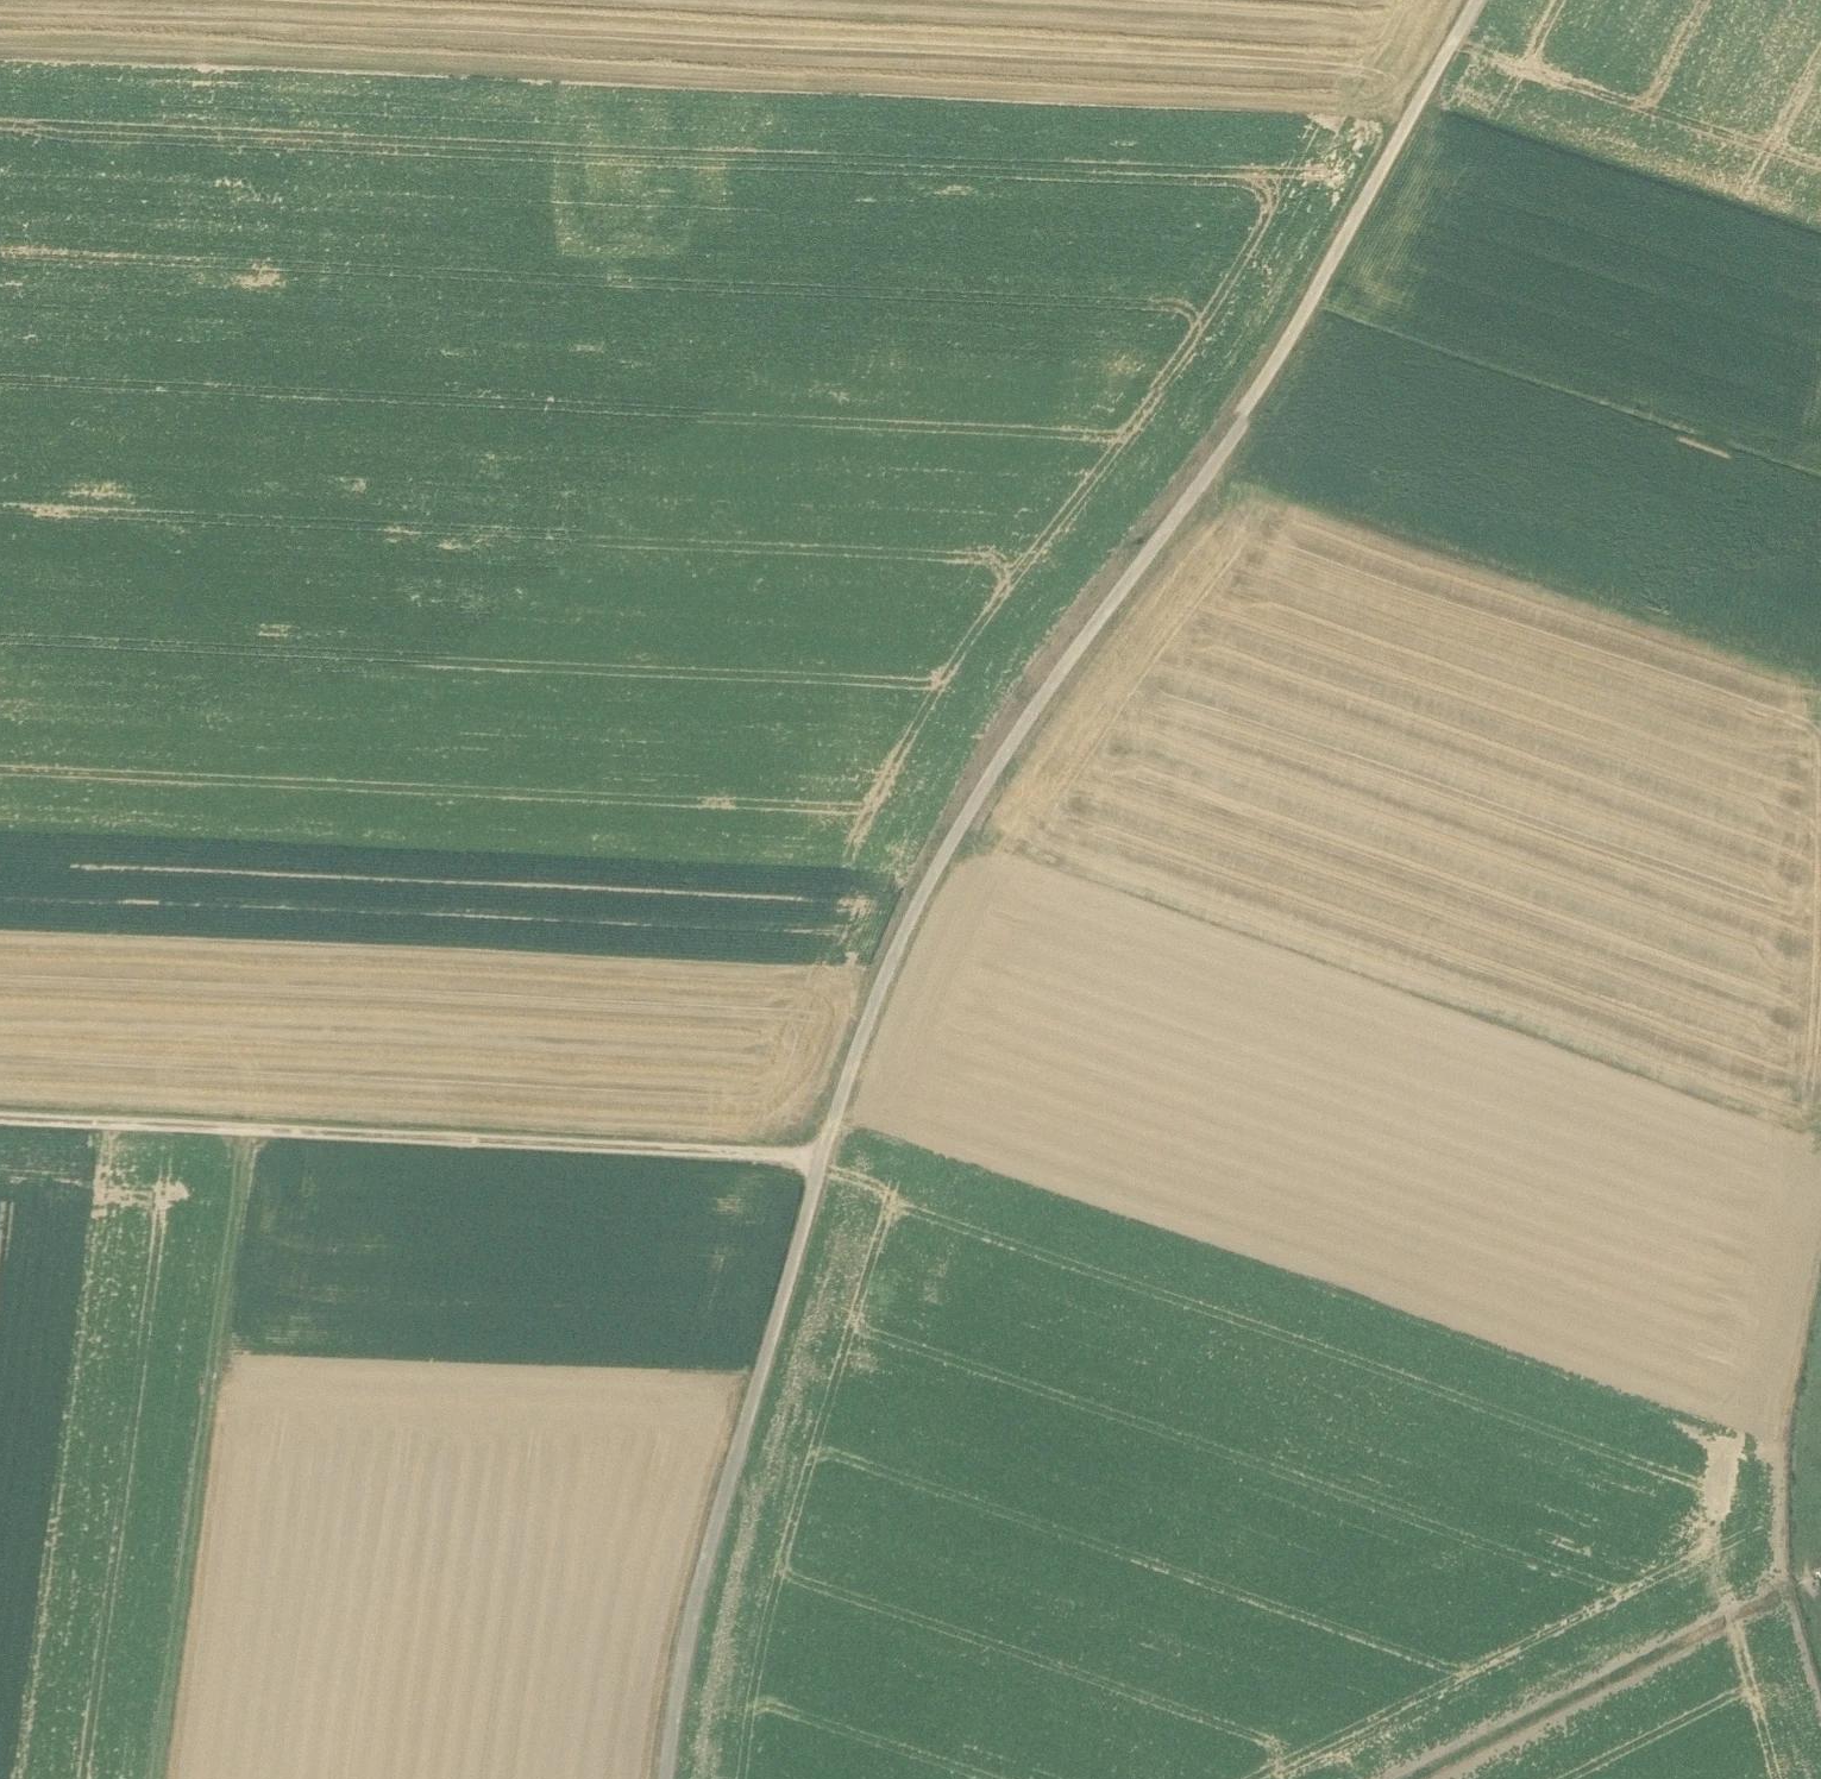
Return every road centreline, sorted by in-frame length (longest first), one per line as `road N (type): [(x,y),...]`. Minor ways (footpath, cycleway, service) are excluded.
road 1 (unclassified): [(1474,0),(1234,441),(955,828),(902,930),(817,1153),(690,1627),(665,1778)]
road 2 (track): [(0,1118),(817,1153)]

